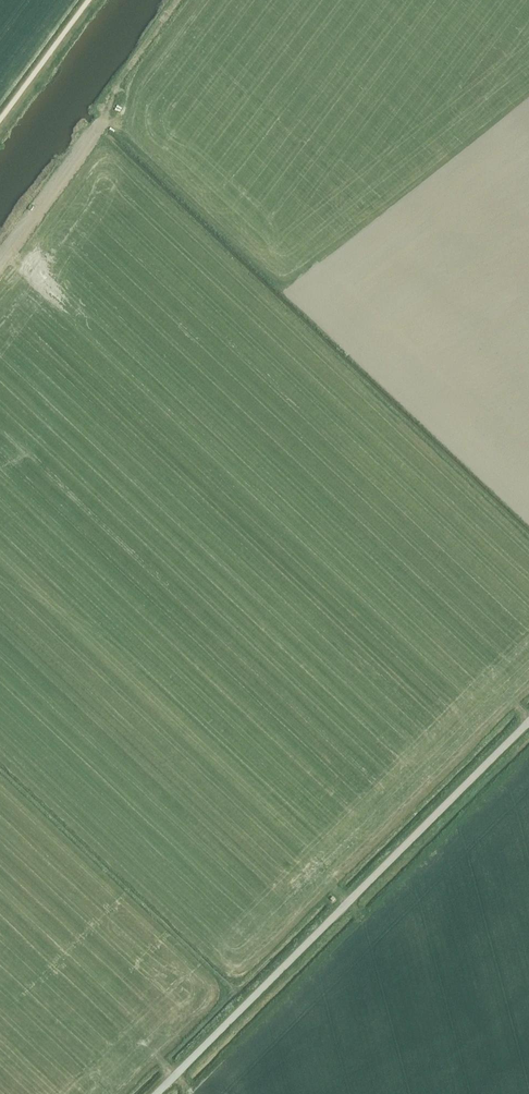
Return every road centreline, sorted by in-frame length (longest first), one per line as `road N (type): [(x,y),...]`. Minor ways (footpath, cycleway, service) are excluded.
road 1 (unclassified): [(157,1093),(528,721)]

